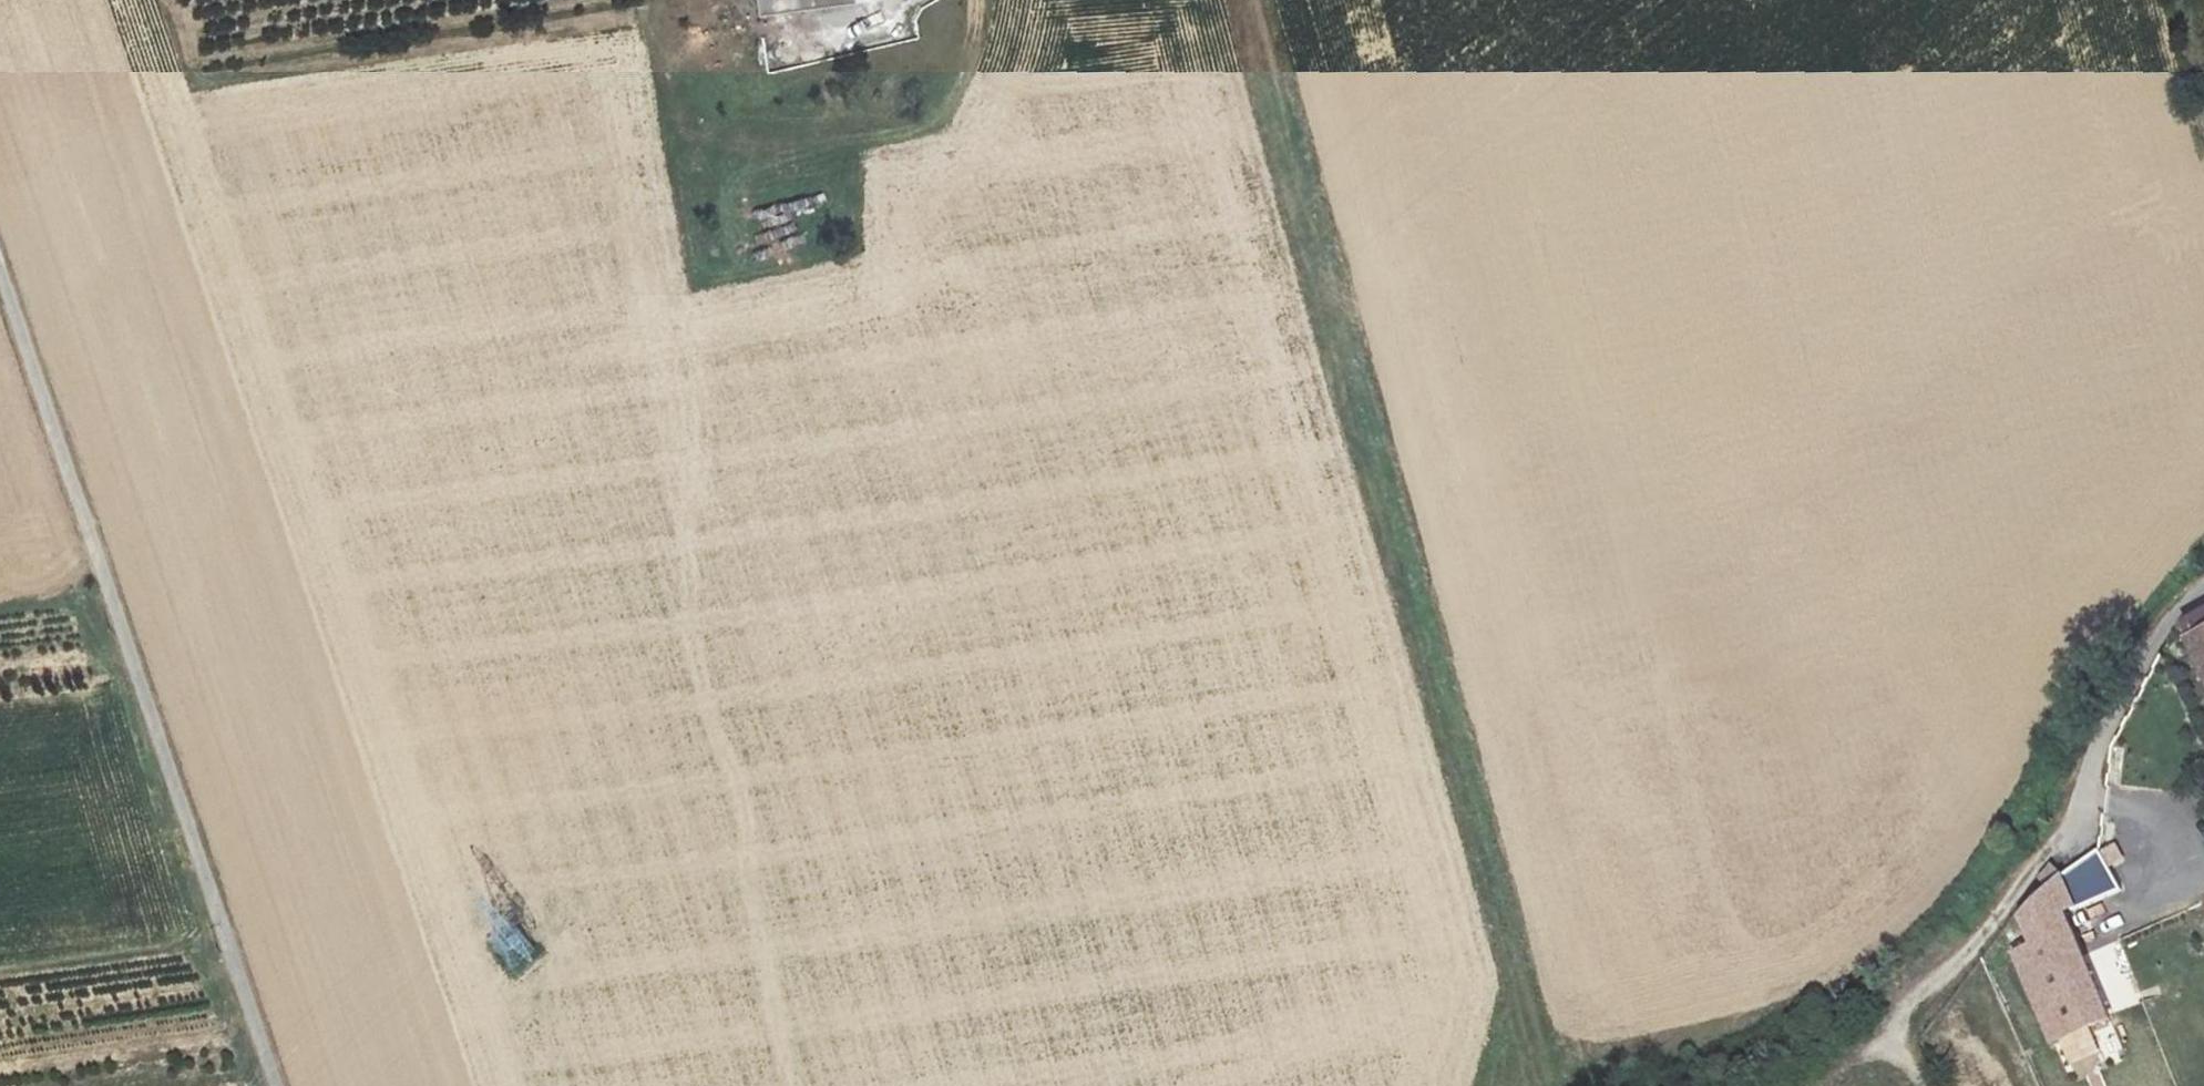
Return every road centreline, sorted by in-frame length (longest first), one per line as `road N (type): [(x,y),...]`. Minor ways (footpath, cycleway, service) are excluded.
road 1 (track): [(0,270),(276,1085)]
road 2 (track): [(1921,1085),(1891,1030),(1918,989),(1975,947),(2075,826)]
road 3 (residential): [(2075,826),(2094,757),(2182,605),(2203,587)]

